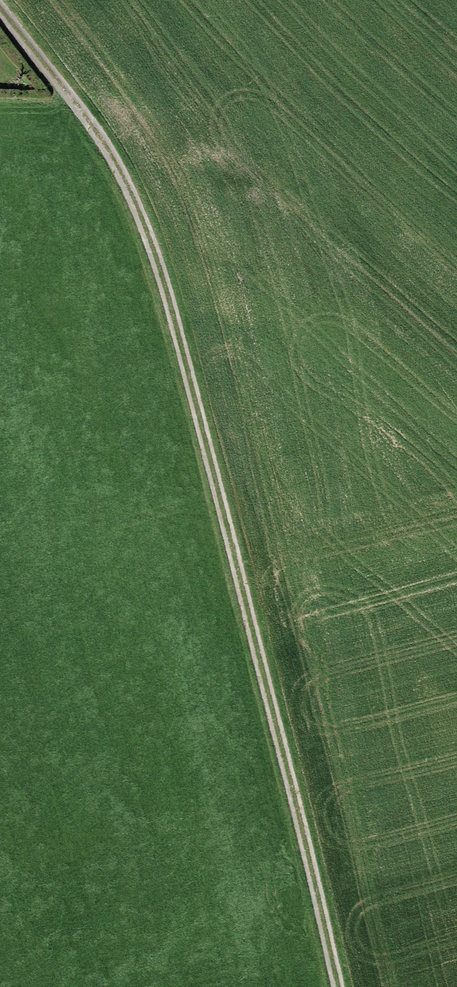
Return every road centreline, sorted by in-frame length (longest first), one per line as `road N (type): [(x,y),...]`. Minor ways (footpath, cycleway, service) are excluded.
road 1 (track): [(339,986),(156,261),(107,150),(65,94)]
road 2 (motorway): [(0,712),(456,493)]
road 3 (motorway): [(456,334),(164,482),(0,550)]

